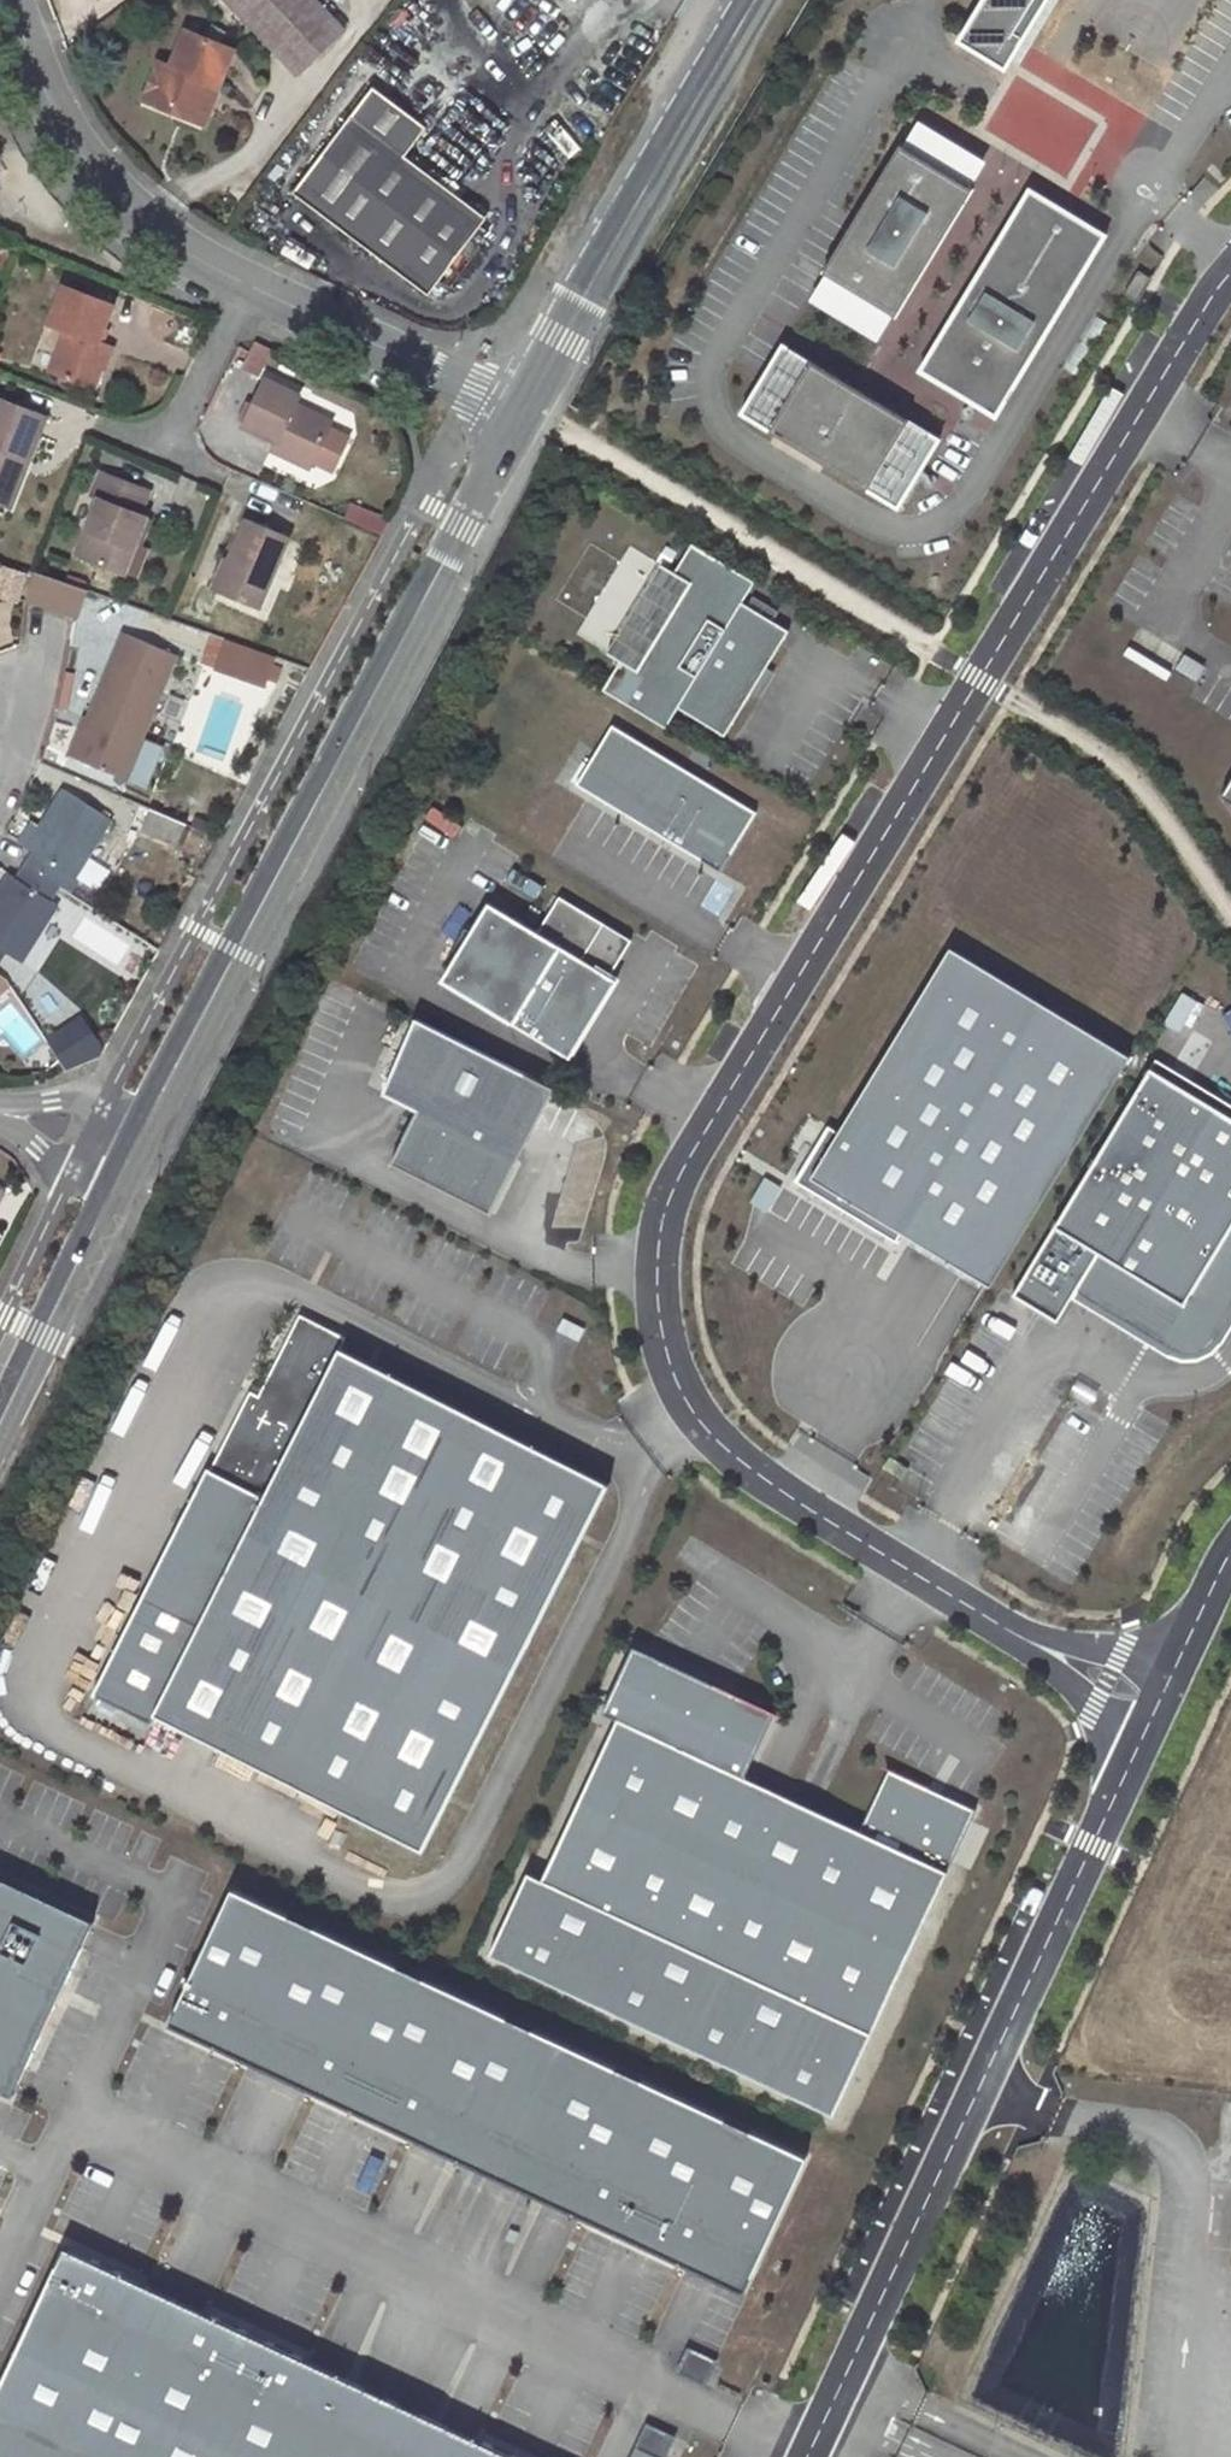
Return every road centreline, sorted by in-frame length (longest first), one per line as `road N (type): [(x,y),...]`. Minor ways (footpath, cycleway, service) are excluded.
road 1 (unclassified): [(1156,1707),(739,1464),(694,1412),(664,1305),(659,1243),(672,1187),(700,1135),(983,684),(1230,245)]
road 2 (secondary): [(520,415),(132,1152)]
road 3 (unclassified): [(807,2456),(1156,1707)]
road 4 (secondary): [(736,33),(520,415)]
road 5 (residential): [(10,0),(55,115),(132,212),(249,282)]
road 6 (residential): [(249,282),(520,415)]
road 7 (secondary): [(132,1152),(0,1422)]
road 8 (residential): [(249,282),(168,440)]
road 9 (unclassified): [(1156,1707),(1230,1555)]
road 10 (residential): [(0,786),(30,712),(46,628)]
road 11 (residential): [(132,1152),(0,1106)]

